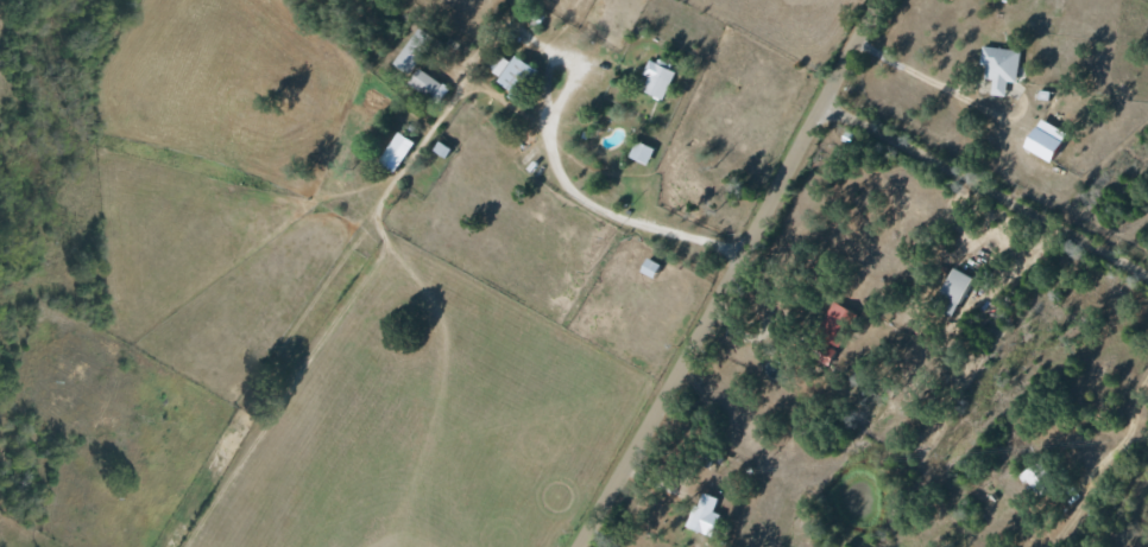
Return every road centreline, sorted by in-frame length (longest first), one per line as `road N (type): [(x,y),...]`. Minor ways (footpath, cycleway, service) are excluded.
road 1 (tertiary): [(579,546),(883,0)]
road 2 (residential): [(1147,280),(822,103)]

